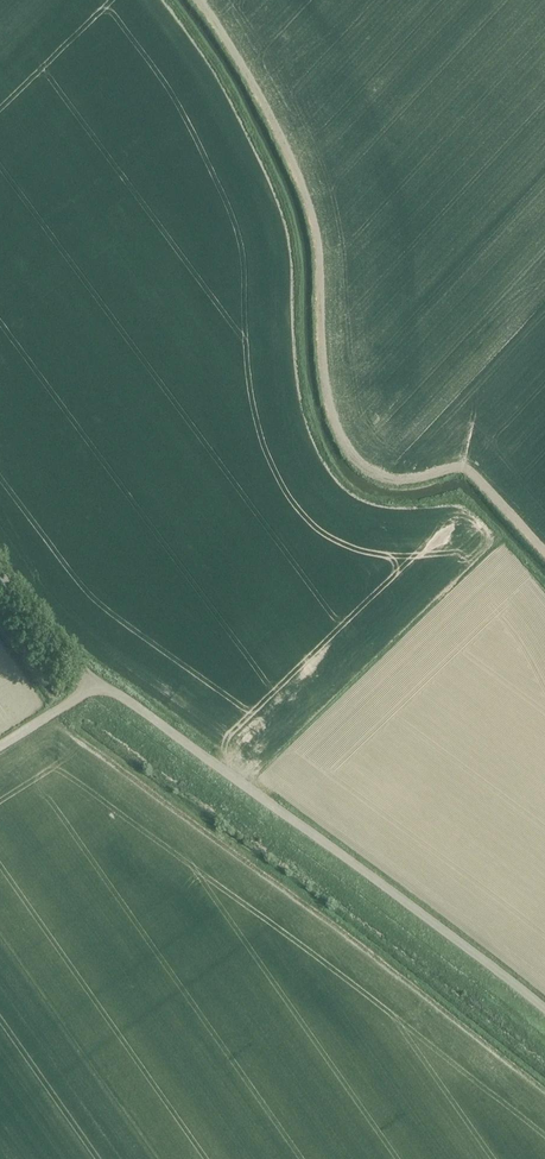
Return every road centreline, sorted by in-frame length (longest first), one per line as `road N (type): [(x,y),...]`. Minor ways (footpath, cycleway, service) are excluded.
road 1 (unclassified): [(544,1008),(98,685)]
road 2 (unclassified): [(98,685),(0,572)]

